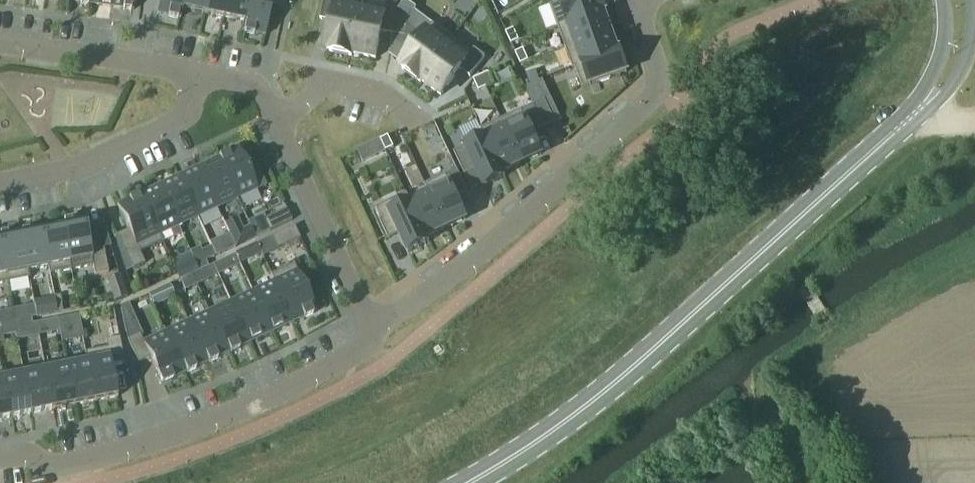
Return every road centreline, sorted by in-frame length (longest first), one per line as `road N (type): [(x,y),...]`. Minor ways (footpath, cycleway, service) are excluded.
road 1 (tertiary): [(475,482),(690,320),(914,114)]
road 2 (residential): [(633,3),(656,71),(647,105),(469,264),(374,329)]
road 3 (residential): [(0,458),(65,467),(148,446),(290,389),(363,348),(374,329)]
road 4 (residential): [(194,75),(182,117),(75,170),(0,184)]
road 5 (residential): [(374,329),(276,124)]
road 6 (residential): [(194,75),(0,44)]
road 7 (residential): [(416,121),(381,95),(332,85),(276,124)]
road 8 (tertiary): [(941,0),(943,44),(914,114)]

